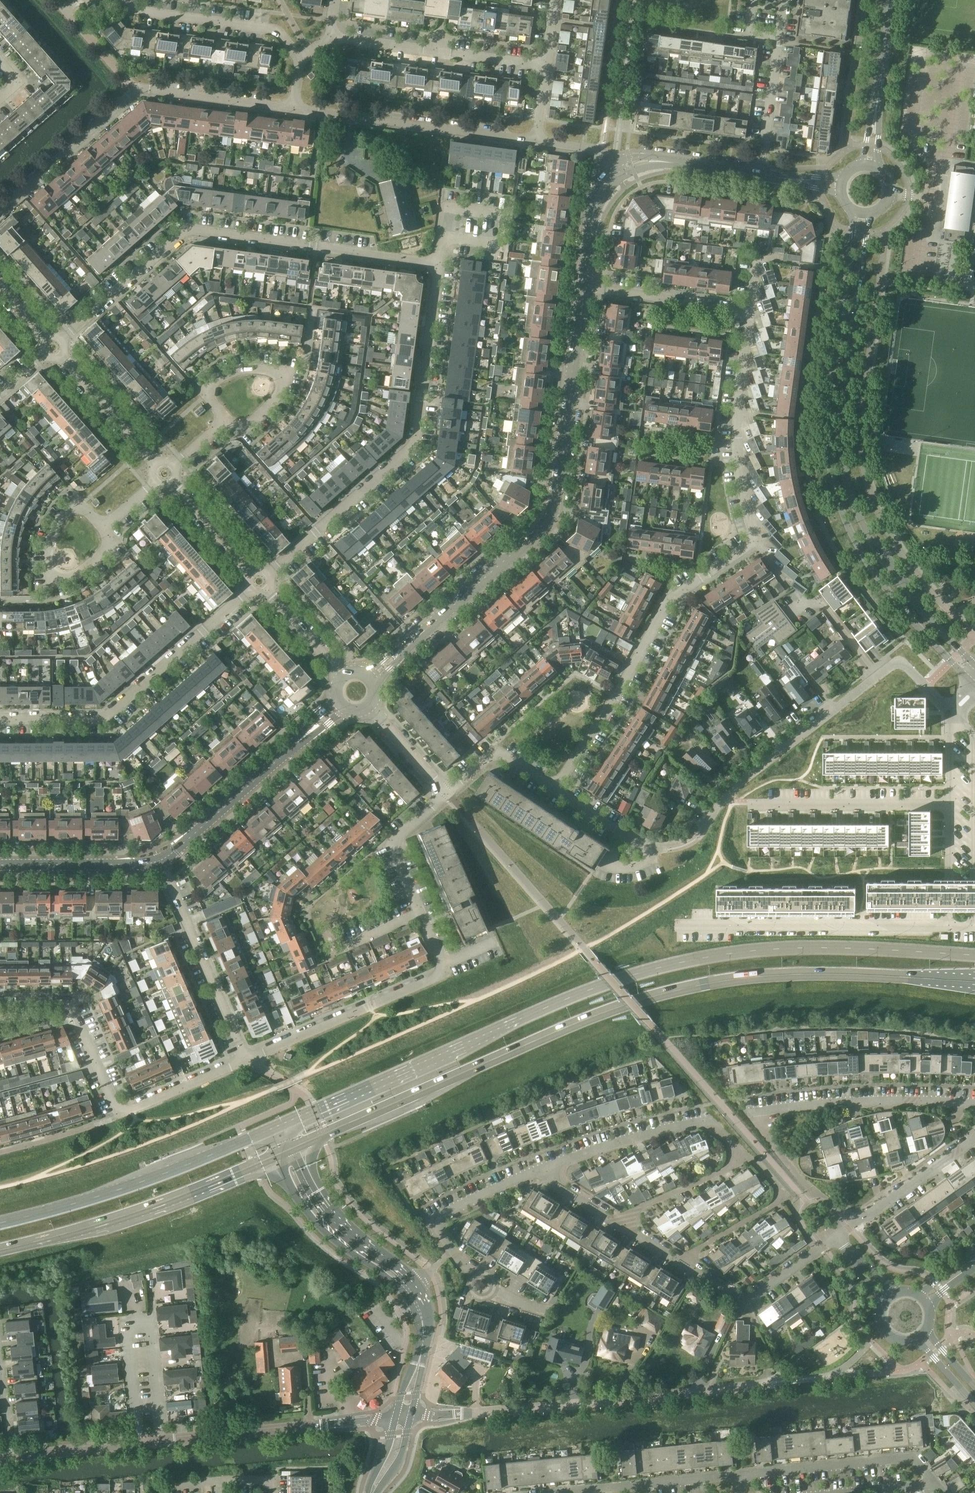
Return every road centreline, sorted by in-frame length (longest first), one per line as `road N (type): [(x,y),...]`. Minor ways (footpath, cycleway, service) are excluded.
road 1 (residential): [(261,582),(417,439),(440,264),(196,229),(178,235),(53,347)]
road 2 (primary): [(974,955),(778,949),(650,970),(279,1127)]
road 3 (primary): [(288,1151),(514,1049),(670,991),(807,974),(974,982)]
road 4 (tertiary): [(854,211),(829,415),(833,480),(881,582),(974,685)]
road 5 (residential): [(557,791),(652,852),(677,848),(701,834),(730,791),(891,666),(909,669),(951,713)]
road 6 (tertiary): [(974,665),(885,564),(847,478),(842,422),(871,214)]
road 7 (tertiary): [(375,678),(546,523),(584,288)]
road 8 (residential): [(11,1458),(405,1418)]
road 9 (residential): [(405,1418),(780,1383)]
road 10 (residential): [(0,210),(136,91),(294,108)]
road 11 (residential): [(0,1005),(73,1005),(123,1114),(247,1059)]
road 12 (residential): [(557,791),(669,604),(758,542)]
road 13 (tertiary): [(405,1418),(425,1340),(422,1302),(324,1218),(288,1151)]
road 14 (residential): [(811,1188),(750,1112),(886,1100),(974,1103)]
road 15 (residential): [(261,582),(109,716),(0,719)]
road 16 (primary): [(0,1251),(113,1223),(288,1151)]
road 17 (primary): [(279,1127),(103,1195),(0,1223)]
road 18 (residential): [(675,926),(949,926)]
road 19 (residential): [(530,1314),(483,1285),(428,1221),(537,1172)]
road 20 (residential): [(294,108),(538,140)]
road 21 (tertiary): [(162,864),(339,707)]
road 22 (residential): [(537,1172),(709,1120),(749,1157)]
road 23 (residential): [(758,542),(736,449),(753,312)]
road 24 (residential): [(247,1059),(441,973),(445,964)]
road 25 (residential): [(330,38),(546,67)]
road 26 (residential): [(247,1059),(162,864)]
road 27 (residential): [(935,1484),(911,1456),(742,1475)]
road 28 (residential): [(224,419),(203,395),(208,386),(244,369),(284,372),(277,399),(237,434)]
road 29 (residential): [(974,926),(974,740),(966,727)]
road 30 (residential): [(949,804),(753,803)]
road 31 (residential): [(297,57),(277,30),(130,9),(125,0)]
road 32 (residential): [(680,1261),(744,1302),(836,1237)]
road 33 (residential): [(742,1475),(558,1492)]
road 34 (residential): [(106,526),(116,540),(87,569),(52,575),(54,526),(68,507),(82,505)]
road 35 (residential): [(765,175),(786,0)]
road 36 (residential): [(753,312),(584,288)]
road 37 (residential): [(836,1237),(974,1138)]
road 38 (residential): [(165,473),(53,347)]
road 39 (tertiary): [(0,866),(162,864)]
road 40 (residential): [(421,913),(395,842),(448,791)]
road 41 (residential): [(615,1221),(749,1157)]
road 42 (tertiary): [(765,175),(657,161),(619,171)]
road 43 (residential): [(261,582),(165,473)]
road 44 (residential): [(448,791),(489,755),(557,791)]
road 45 (tertiary): [(874,127),(891,0)]
road 46 (tertiary): [(584,288),(598,196),(619,171)]
road 47 (residential): [(680,1261),(787,1197)]
road 48 (residential): [(949,804),(949,926)]
road 49 (residential): [(340,674),(261,582)]

